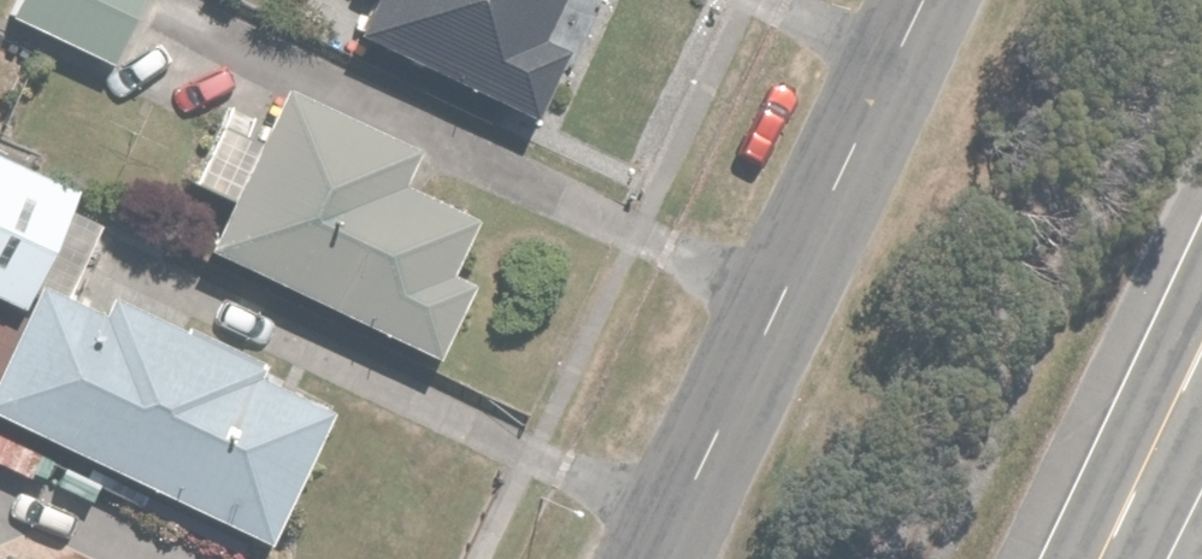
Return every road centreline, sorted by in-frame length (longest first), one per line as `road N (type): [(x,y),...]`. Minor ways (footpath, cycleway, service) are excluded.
road 1 (residential): [(917,0),(648,558)]
road 2 (primary): [(1113,558),(1201,376)]

